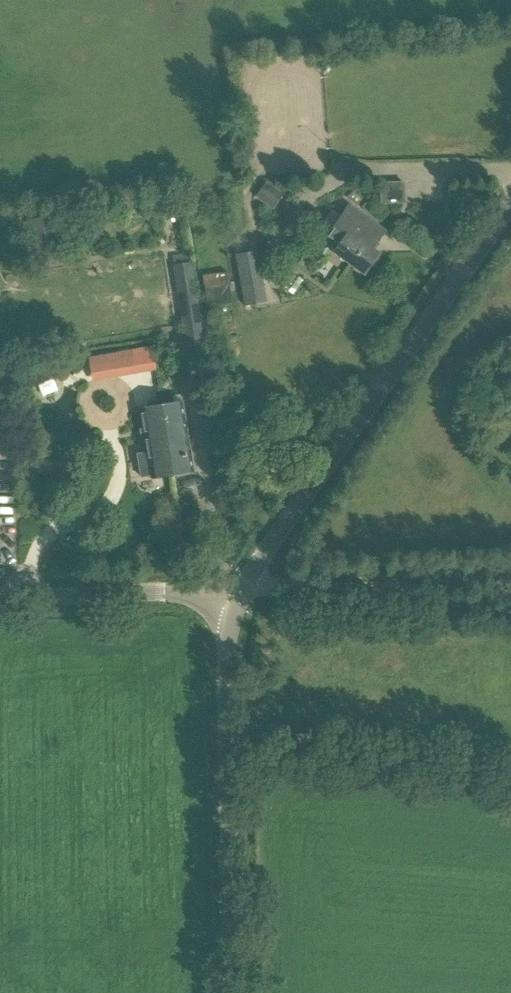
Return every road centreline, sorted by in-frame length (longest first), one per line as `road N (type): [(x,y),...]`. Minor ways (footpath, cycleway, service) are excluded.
road 1 (unclassified): [(232,597),(510,207)]
road 2 (unclassified): [(234,992),(232,597)]
road 3 (track): [(510,583),(232,597)]
road 4 (unclassified): [(232,597),(0,601)]

